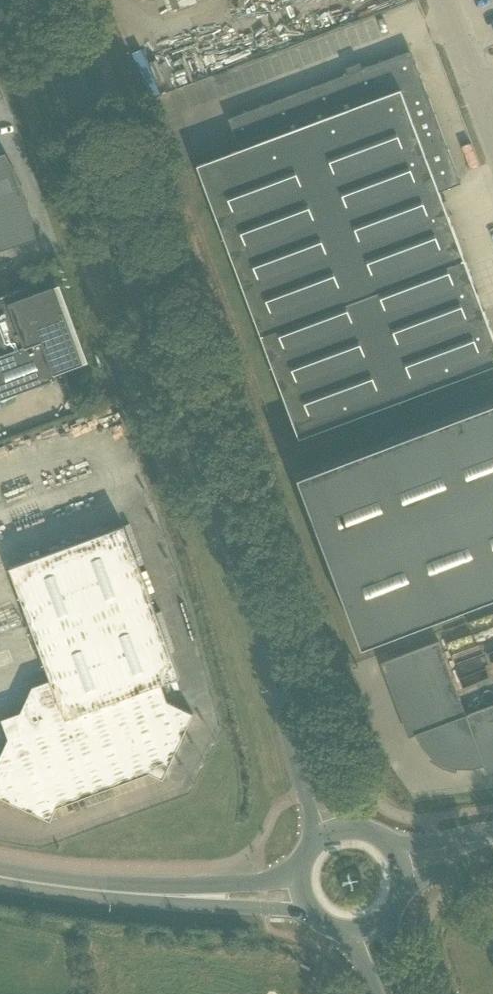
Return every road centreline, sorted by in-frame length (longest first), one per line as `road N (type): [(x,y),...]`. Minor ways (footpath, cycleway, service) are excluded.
road 1 (tertiary): [(267,631),(36,0)]
road 2 (tertiary): [(362,828),(267,631)]
road 3 (tertiary): [(267,631),(314,843)]
road 4 (secondary): [(182,898),(0,875)]
road 5 (secondary): [(182,898),(314,919)]

